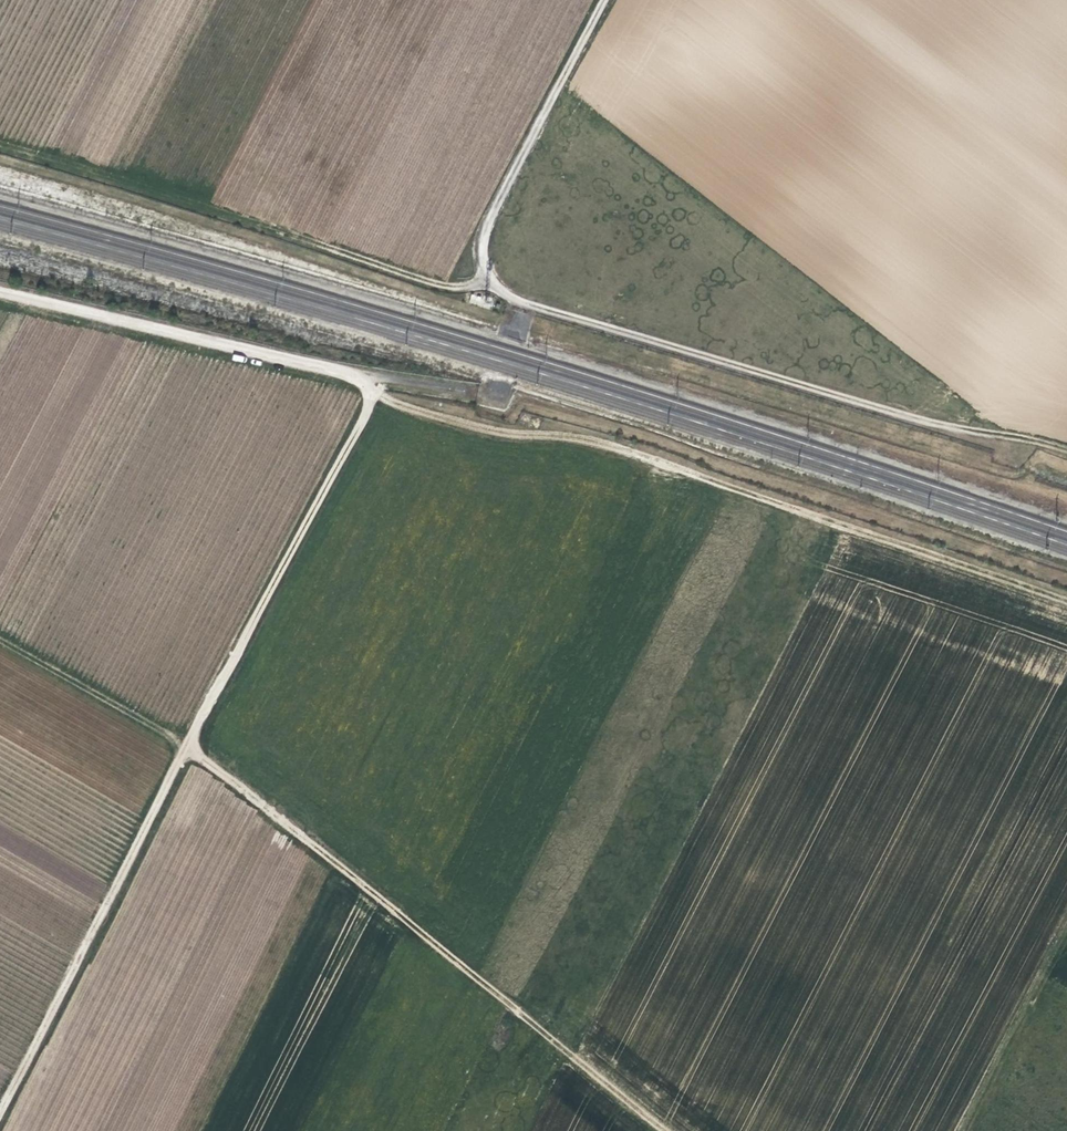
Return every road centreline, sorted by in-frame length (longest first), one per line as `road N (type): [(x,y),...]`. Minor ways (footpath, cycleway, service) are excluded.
road 1 (track): [(0,1113),(377,394)]
road 2 (track): [(1066,601),(594,443),(444,420),(384,400),(343,369)]
road 3 (track): [(0,640),(188,746),(531,1022)]
road 4 (track): [(518,305),(954,428),(1066,452)]
road 5 (track): [(0,147),(444,285),(491,280)]
road 6 (track): [(958,1130),(1066,917)]
road 7 (track): [(665,1130),(531,1022)]

